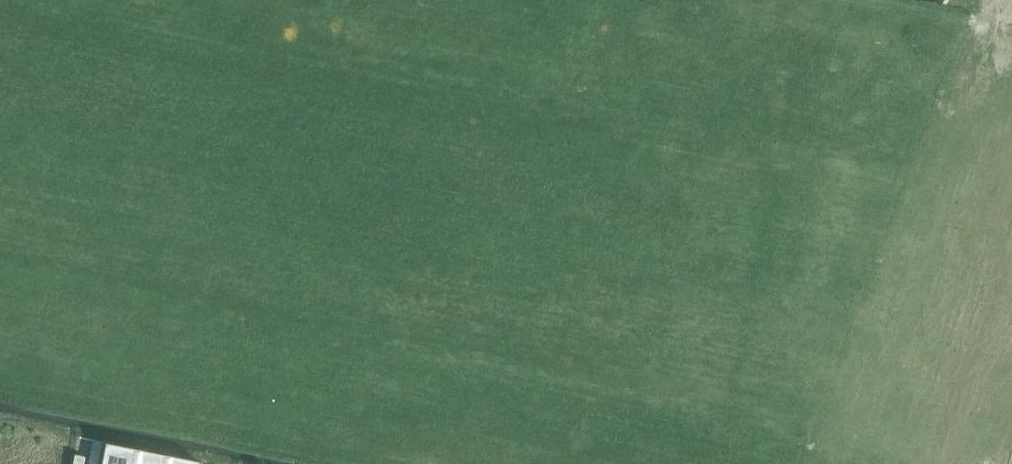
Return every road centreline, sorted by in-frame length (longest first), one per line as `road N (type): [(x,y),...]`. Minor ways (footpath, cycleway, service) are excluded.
road 1 (tertiary): [(284,0),(610,68),(668,70),(726,47),(764,0)]

